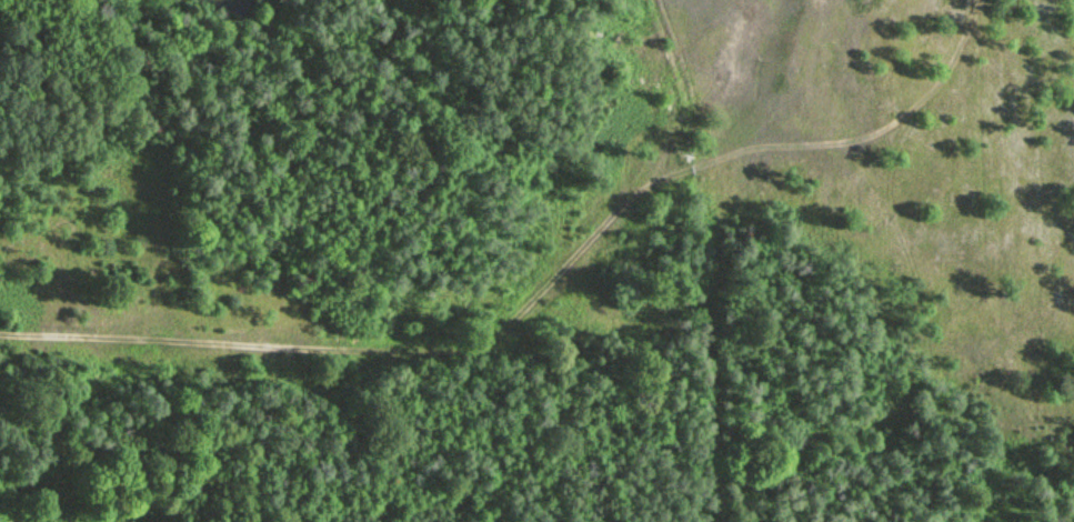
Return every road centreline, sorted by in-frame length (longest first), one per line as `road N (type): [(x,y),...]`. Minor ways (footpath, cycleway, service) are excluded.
road 1 (track): [(755,148),(652,189),(609,220),(511,329),(458,354),(0,332)]
road 2 (track): [(755,148),(880,145),(945,76),(978,0)]

